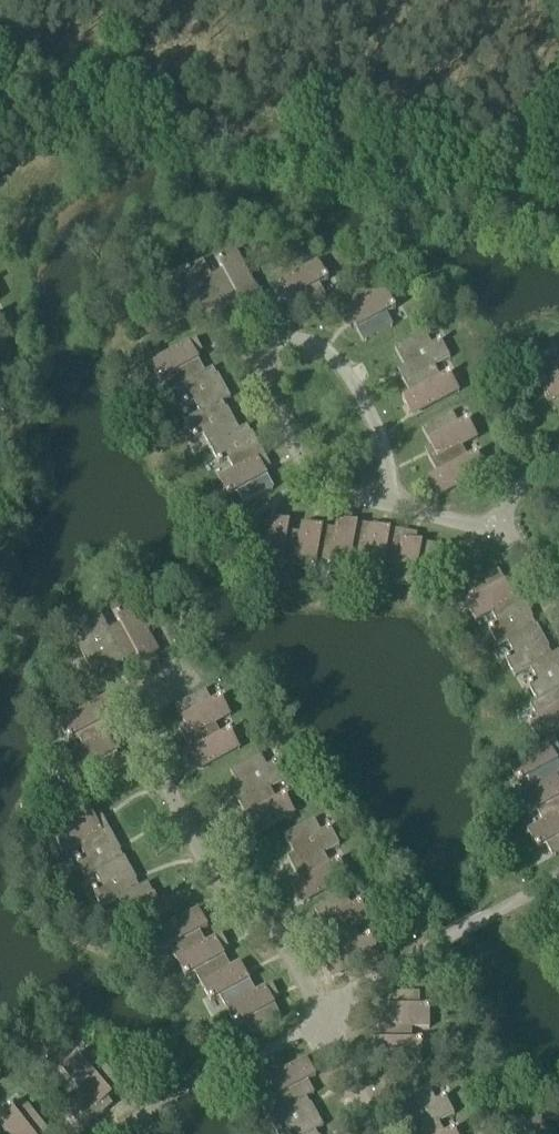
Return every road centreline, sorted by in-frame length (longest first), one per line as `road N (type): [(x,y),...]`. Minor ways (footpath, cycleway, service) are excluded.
road 1 (track): [(558,223),(0,72)]

